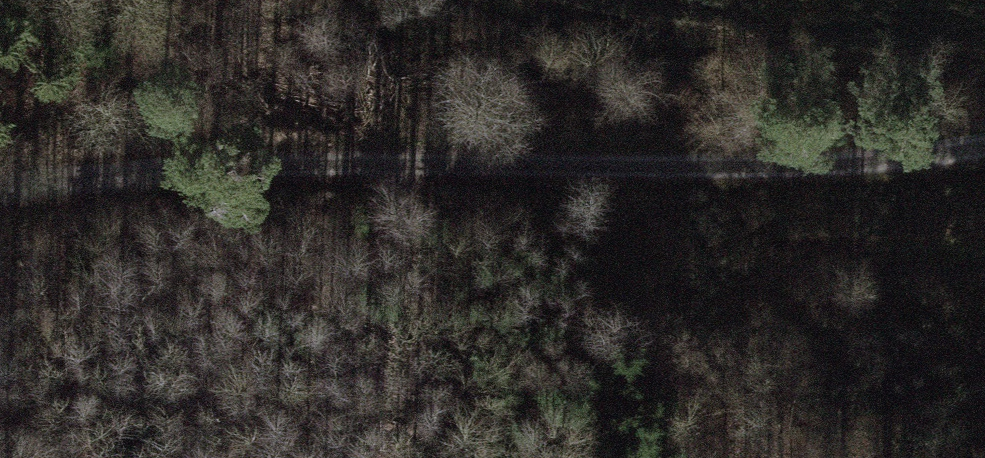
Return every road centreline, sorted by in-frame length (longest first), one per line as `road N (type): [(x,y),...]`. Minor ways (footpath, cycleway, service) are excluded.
road 1 (track): [(0,174),(141,162),(939,148),(984,139)]
road 2 (track): [(449,0),(513,26),(823,68),(984,72)]

